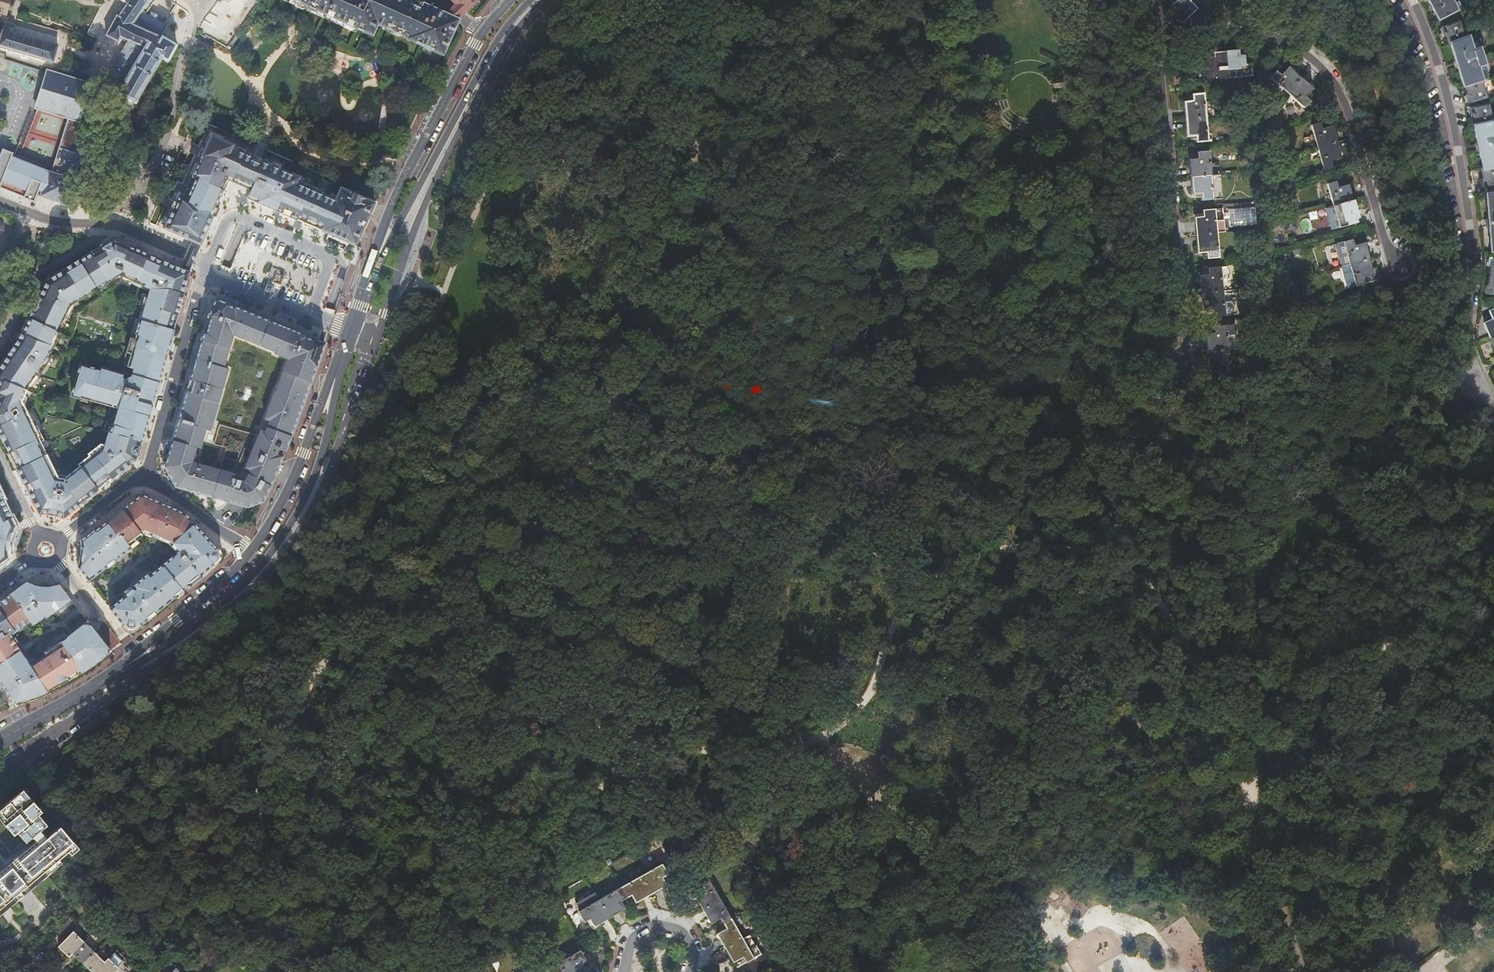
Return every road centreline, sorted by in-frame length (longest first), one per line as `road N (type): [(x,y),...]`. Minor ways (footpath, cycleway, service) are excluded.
road 1 (track): [(572,480),(502,555),(399,593),(361,620),(283,729),(262,776),(259,820),(282,874),(323,908),(373,928),(418,933),(460,920),(496,904),(627,770),(674,753),(750,758),(823,740),(867,693),(890,632),(922,587),(954,562),(1016,548),(1095,552)]
road 2 (track): [(1255,798),(624,399),(572,480)]
road 3 (track): [(1095,552),(1145,582),(1196,660),(1228,681),(1265,684),(1382,646),(1419,648),(1493,682)]
road 4 (track): [(779,0),(740,41),(703,111),(690,161),(709,234),(681,314),(624,399)]
road 5 (track): [(572,480),(561,543),(562,618),(585,700),(640,785),(746,836)]
road 6 (residential): [(1413,0),(1454,125),(1475,272),(1468,339),(1493,405)]
road 7 (track): [(937,0),(916,108),(923,146),(972,215),(989,290),(1020,308),(1063,291)]
road 8 (track): [(746,836),(851,822),(1093,943)]
road 9 (residential): [(1156,38),(1270,36),(1316,63),(1346,105),(1389,255)]
road 10 (track): [(441,291),(509,150),(545,123),(572,116),(634,120),(690,161)]
road 11 (residential): [(1181,360),(1156,38)]
road 12 (track): [(1063,291),(1090,241),(1096,200),(1090,38),(1076,0)]
road 13 (residential): [(482,30),(393,203),(372,271)]
road 14 (track): [(1255,798),(1473,935)]
road 15 (track): [(1105,971),(1093,943),(1117,897),(1255,798)]
road 16 (residential): [(350,331),(299,469),(249,552)]
road 17 (track): [(1255,798),(1493,787)]
road 18 (residential): [(249,552),(67,703)]
road 19 (unclassified): [(311,316),(327,254),(239,216),(226,222),(206,262)]
road 20 (track): [(685,0),(577,37),(536,104),(534,130)]
road 21 (secondary): [(0,771),(178,646)]
road 22 (secondary): [(433,174),(502,42),(538,0)]
road 23 (unclassified): [(148,472),(202,276)]
road 24 (secondary): [(350,331),(303,520)]
road 25 (secondary): [(303,520),(346,426),(372,339)]
road 26 (track): [(1305,971),(1255,798)]
road 27 (secondary): [(178,646),(268,571),(303,520)]
road 28 (secondary): [(372,339),(433,174)]
road 29 (track): [(746,836),(807,900),(834,971)]
road 30 (residential): [(148,472),(249,552)]
road 31 (residential): [(692,971),(688,940),(654,926),(630,942),(624,971)]
road 32 (secondary): [(178,646),(67,703)]

